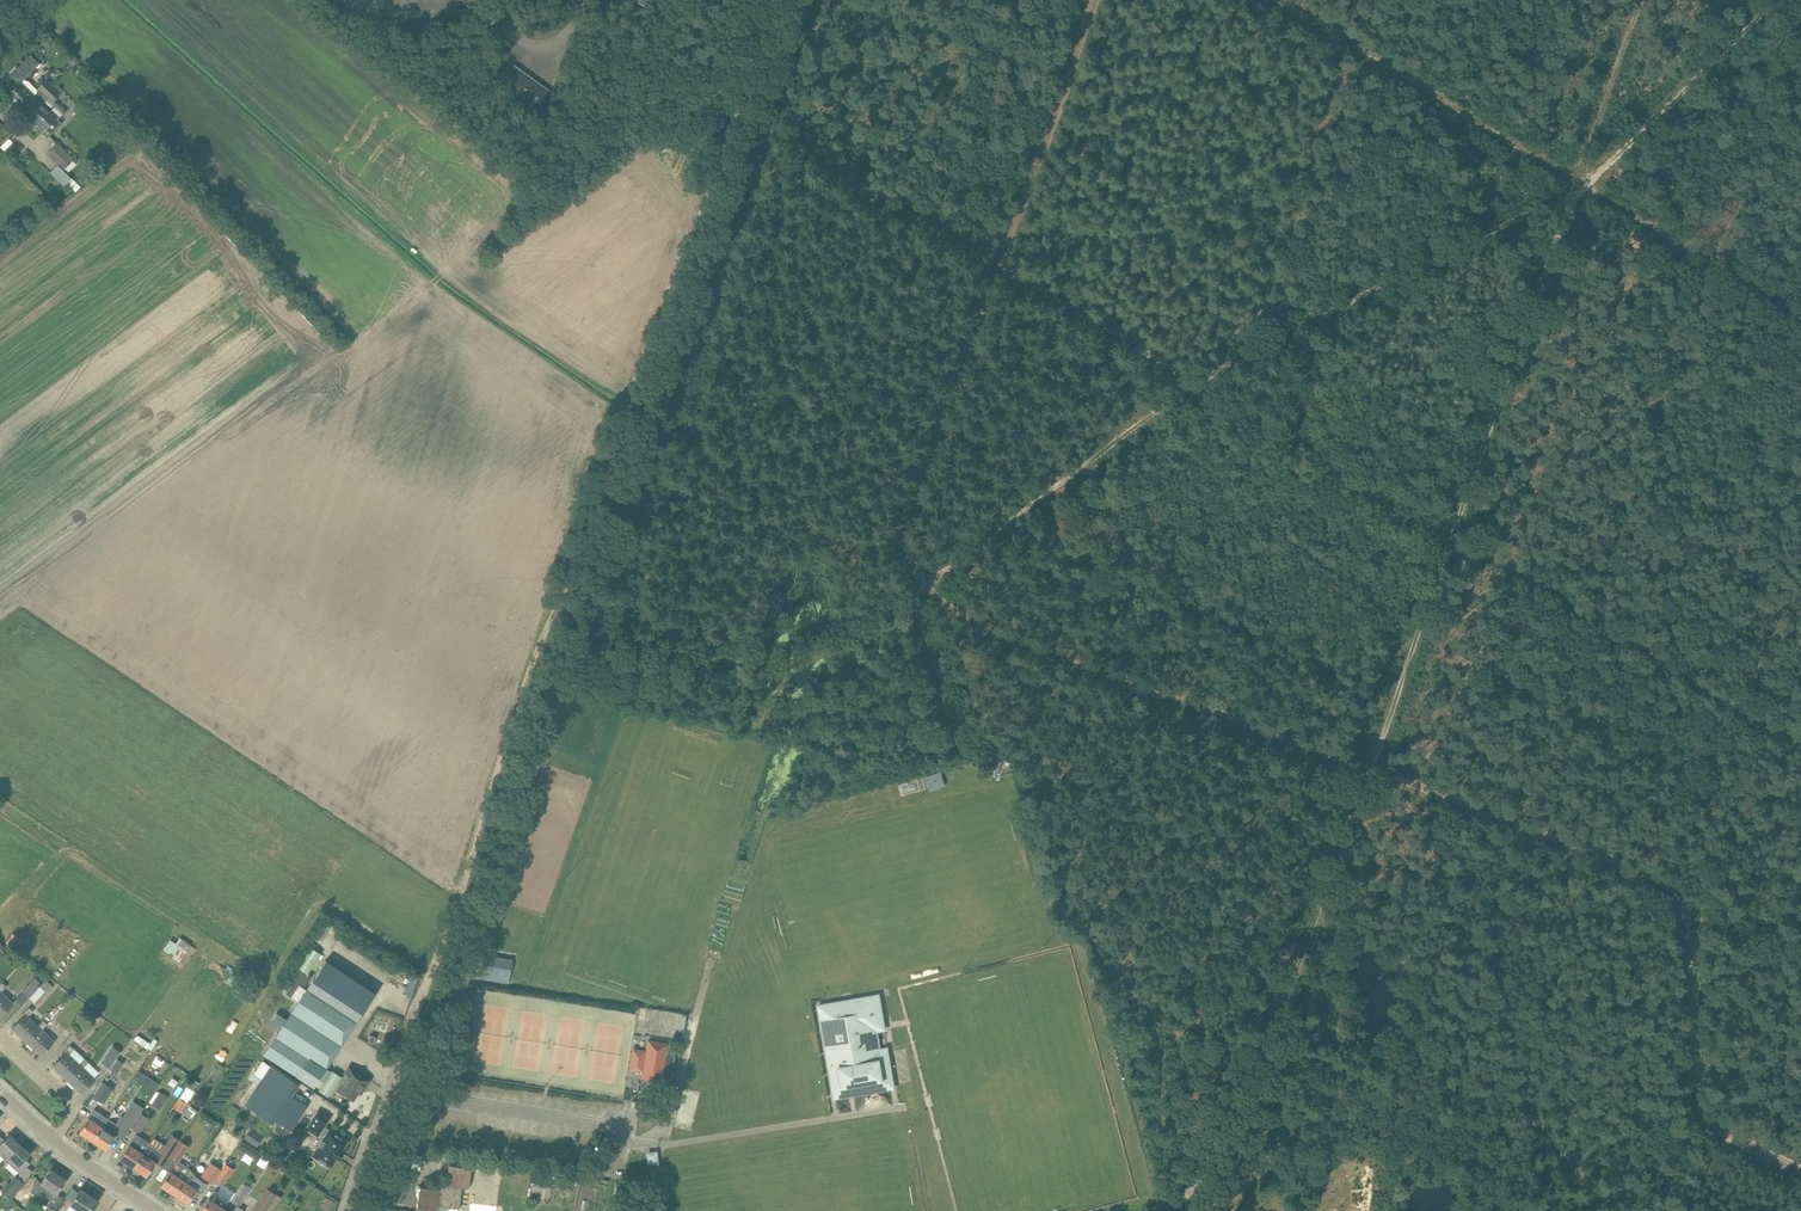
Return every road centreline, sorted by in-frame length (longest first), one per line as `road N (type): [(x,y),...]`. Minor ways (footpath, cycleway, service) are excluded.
road 1 (track): [(399,1058),(771,0)]
road 2 (track): [(1800,1181),(1715,1127),(1706,1111),(1687,915),(1676,897),(1349,769)]
road 3 (track): [(430,967),(326,904),(314,906),(279,963),(239,962),(72,849),(59,852),(21,896)]
road 4 (unclassified): [(345,1210),(399,1058)]
road 5 (residential): [(51,1140),(74,1104),(0,1038)]
road 6 (residential): [(157,1210),(51,1140)]

